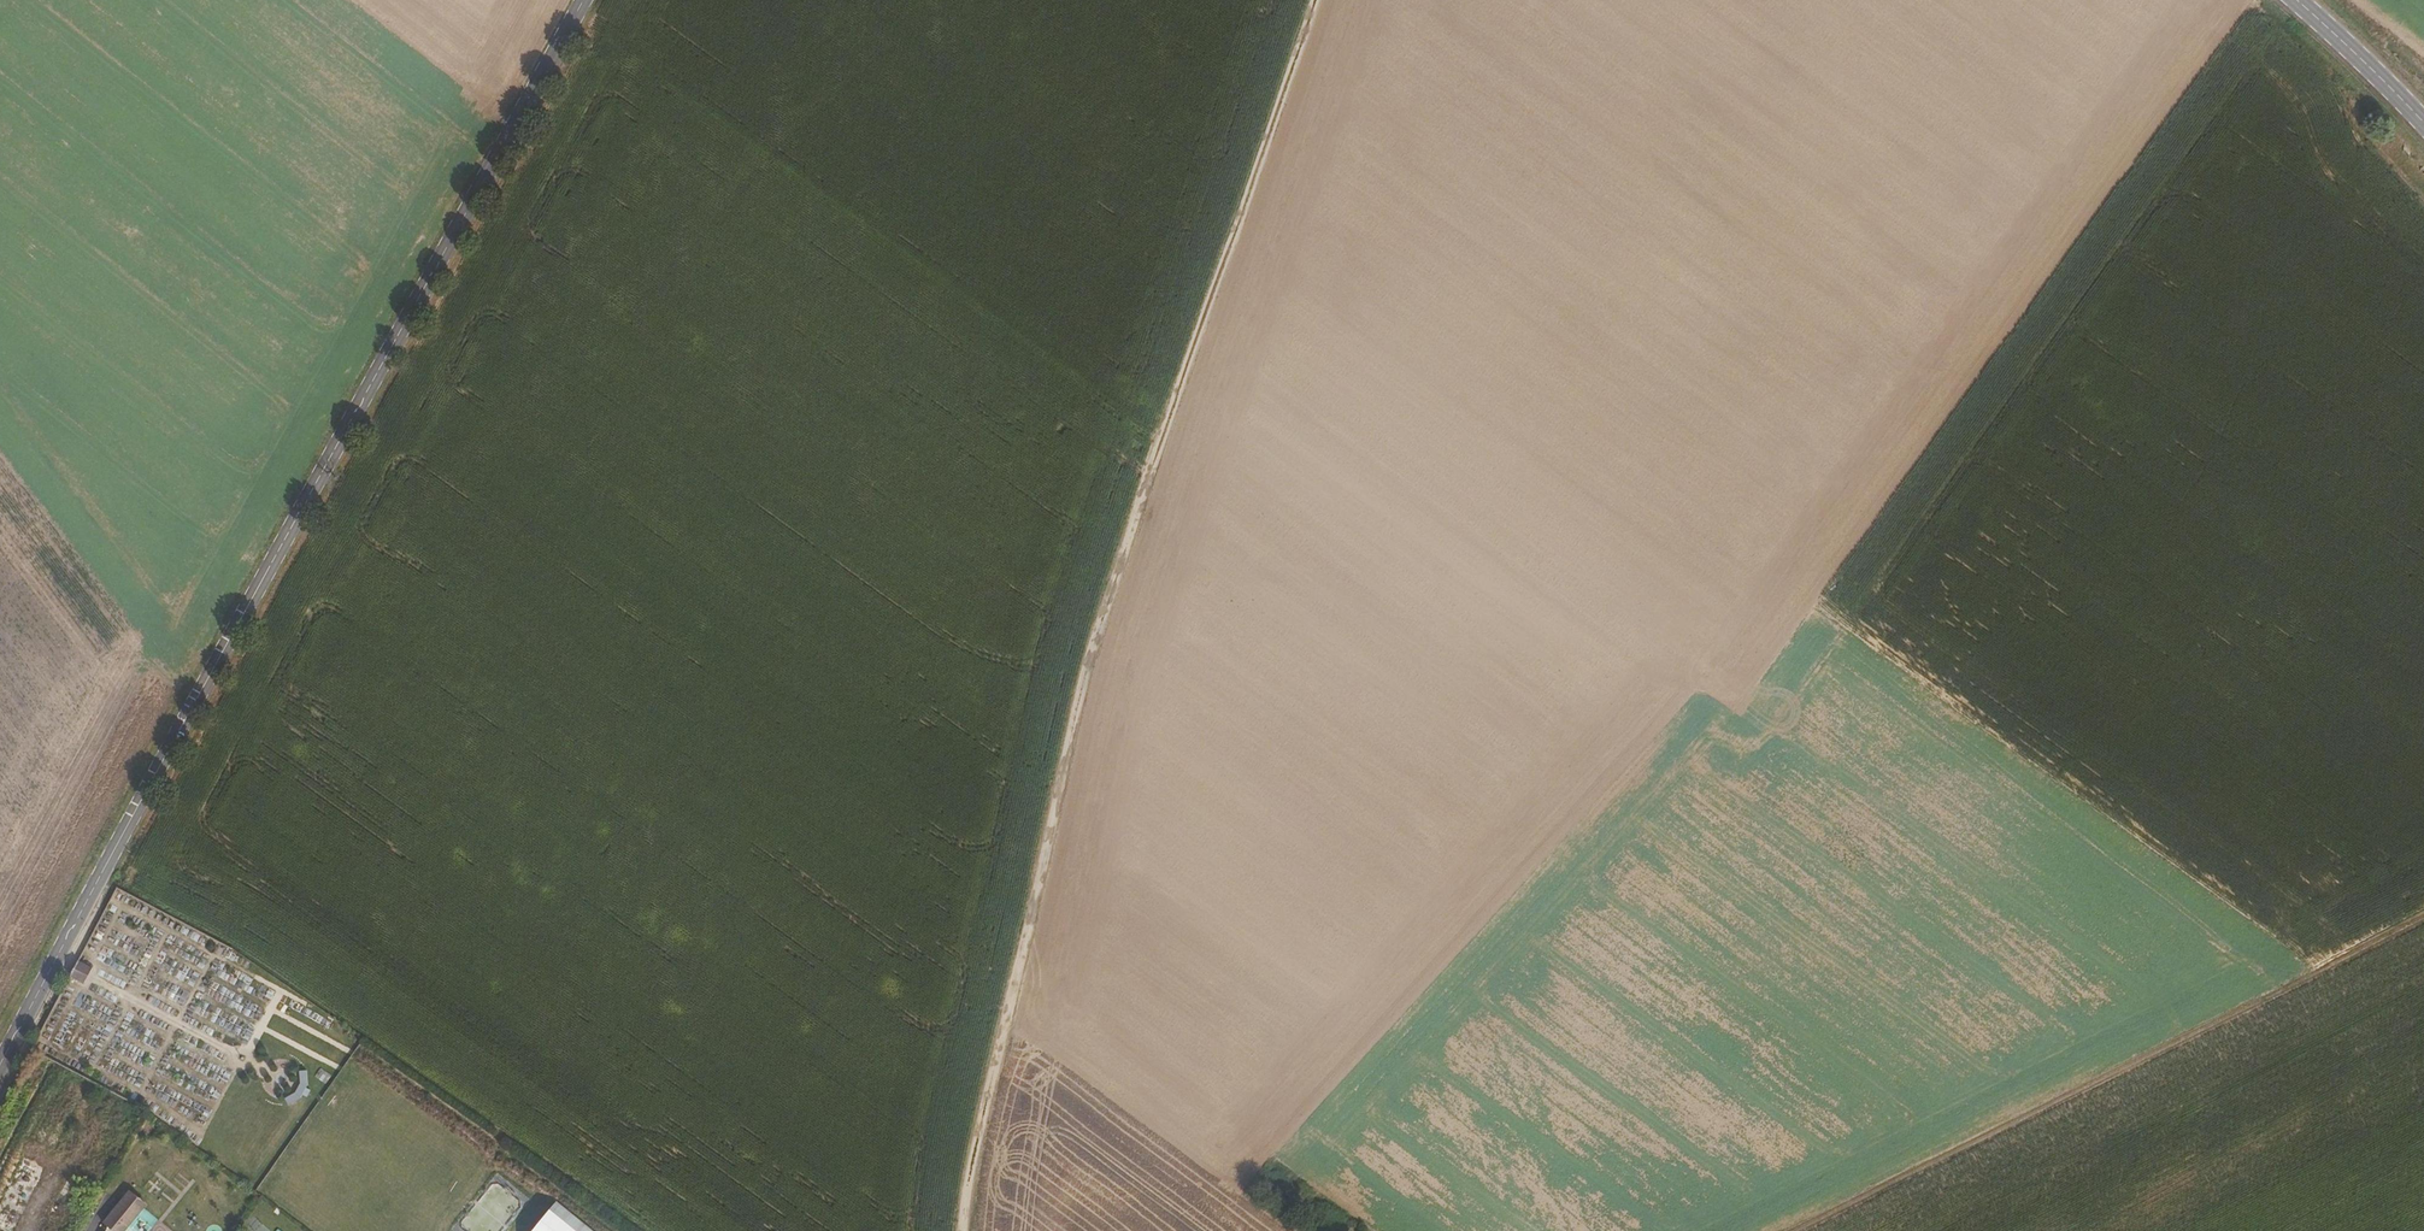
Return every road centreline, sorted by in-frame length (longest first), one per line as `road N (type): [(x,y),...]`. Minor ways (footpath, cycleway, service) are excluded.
road 1 (track): [(1313,0),(1098,632),(977,1141),(964,1230)]
road 2 (unclassified): [(582,0),(0,1069)]
road 3 (track): [(1792,1230),(2423,915)]
road 4 (primary): [(2423,123),(2296,0)]

